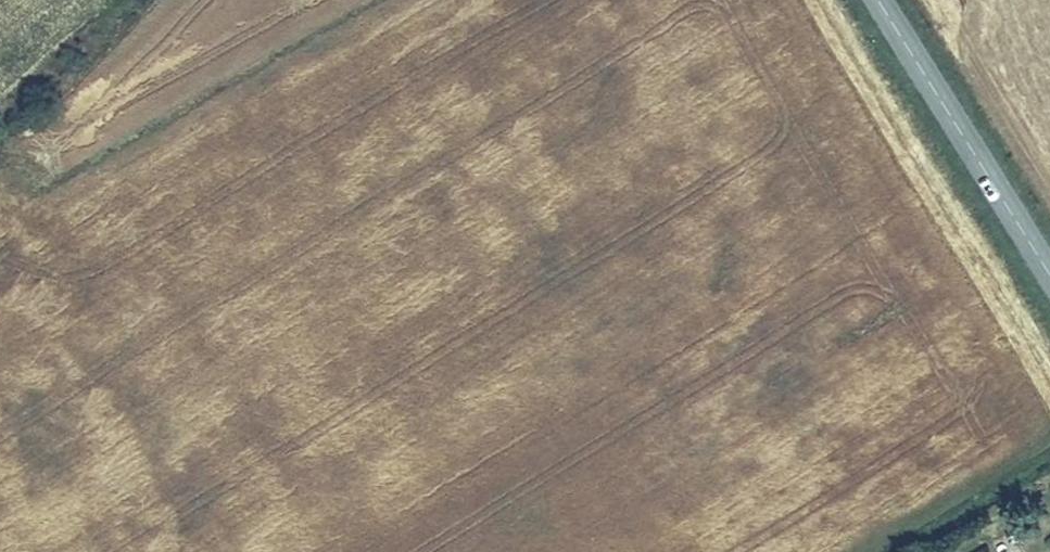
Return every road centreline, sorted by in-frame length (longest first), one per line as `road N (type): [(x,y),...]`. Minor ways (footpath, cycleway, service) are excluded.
road 1 (tertiary): [(884,0),(1049,270)]

